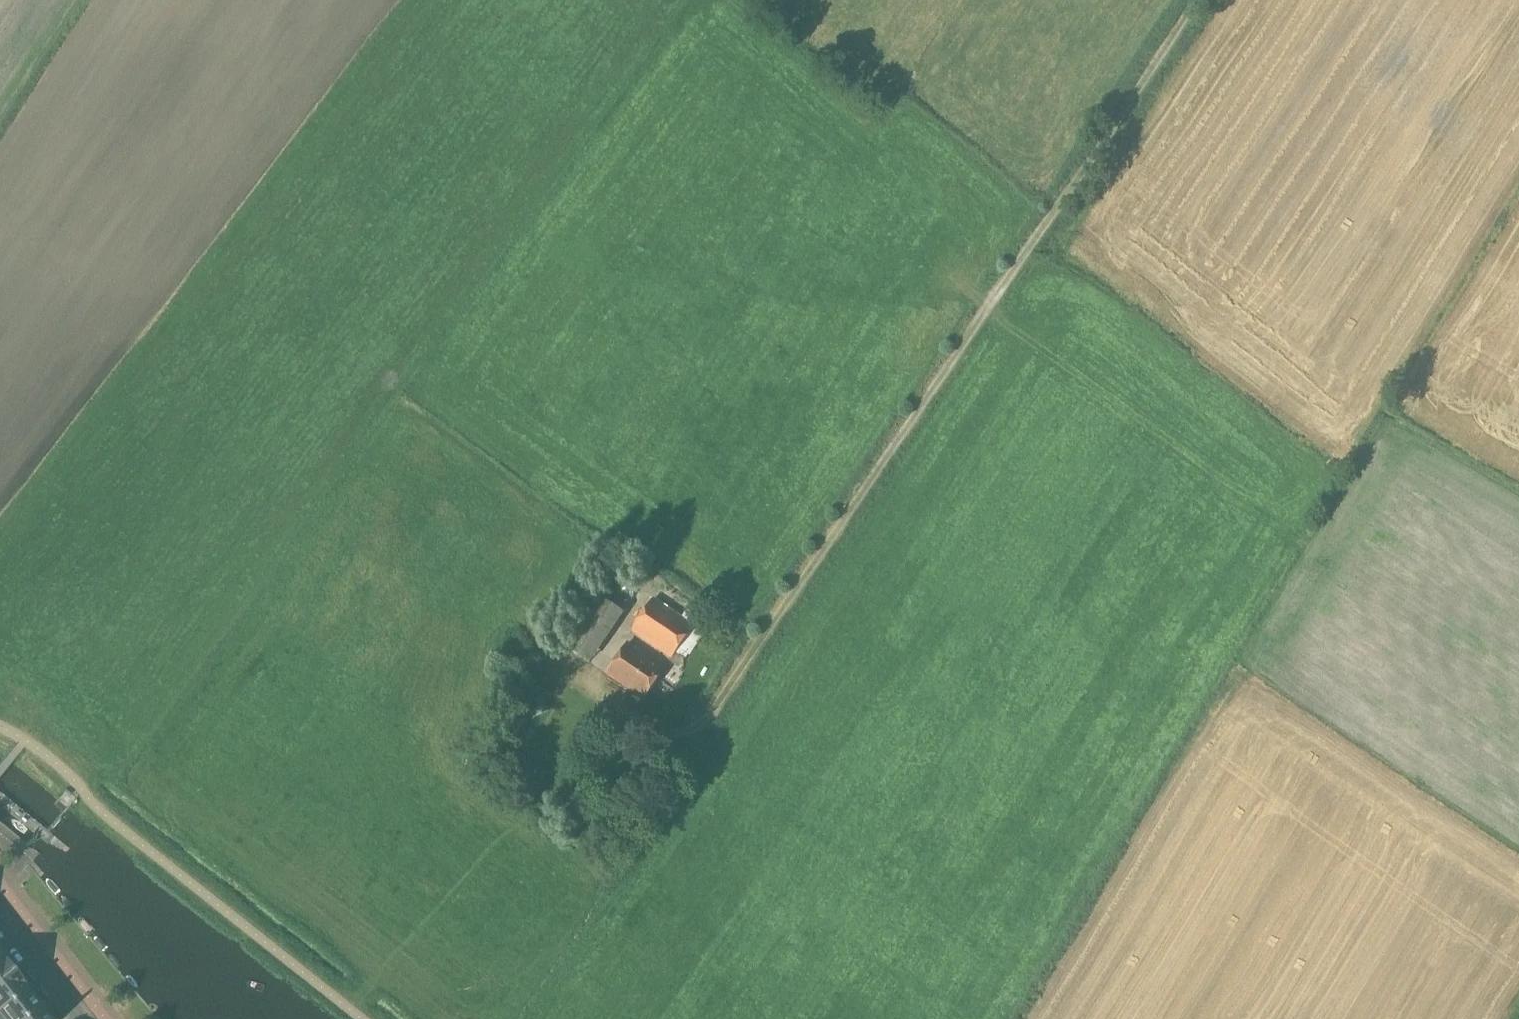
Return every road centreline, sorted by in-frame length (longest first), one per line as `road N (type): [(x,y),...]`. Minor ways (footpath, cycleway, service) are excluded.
road 1 (residential): [(81,1018),(0,915)]

